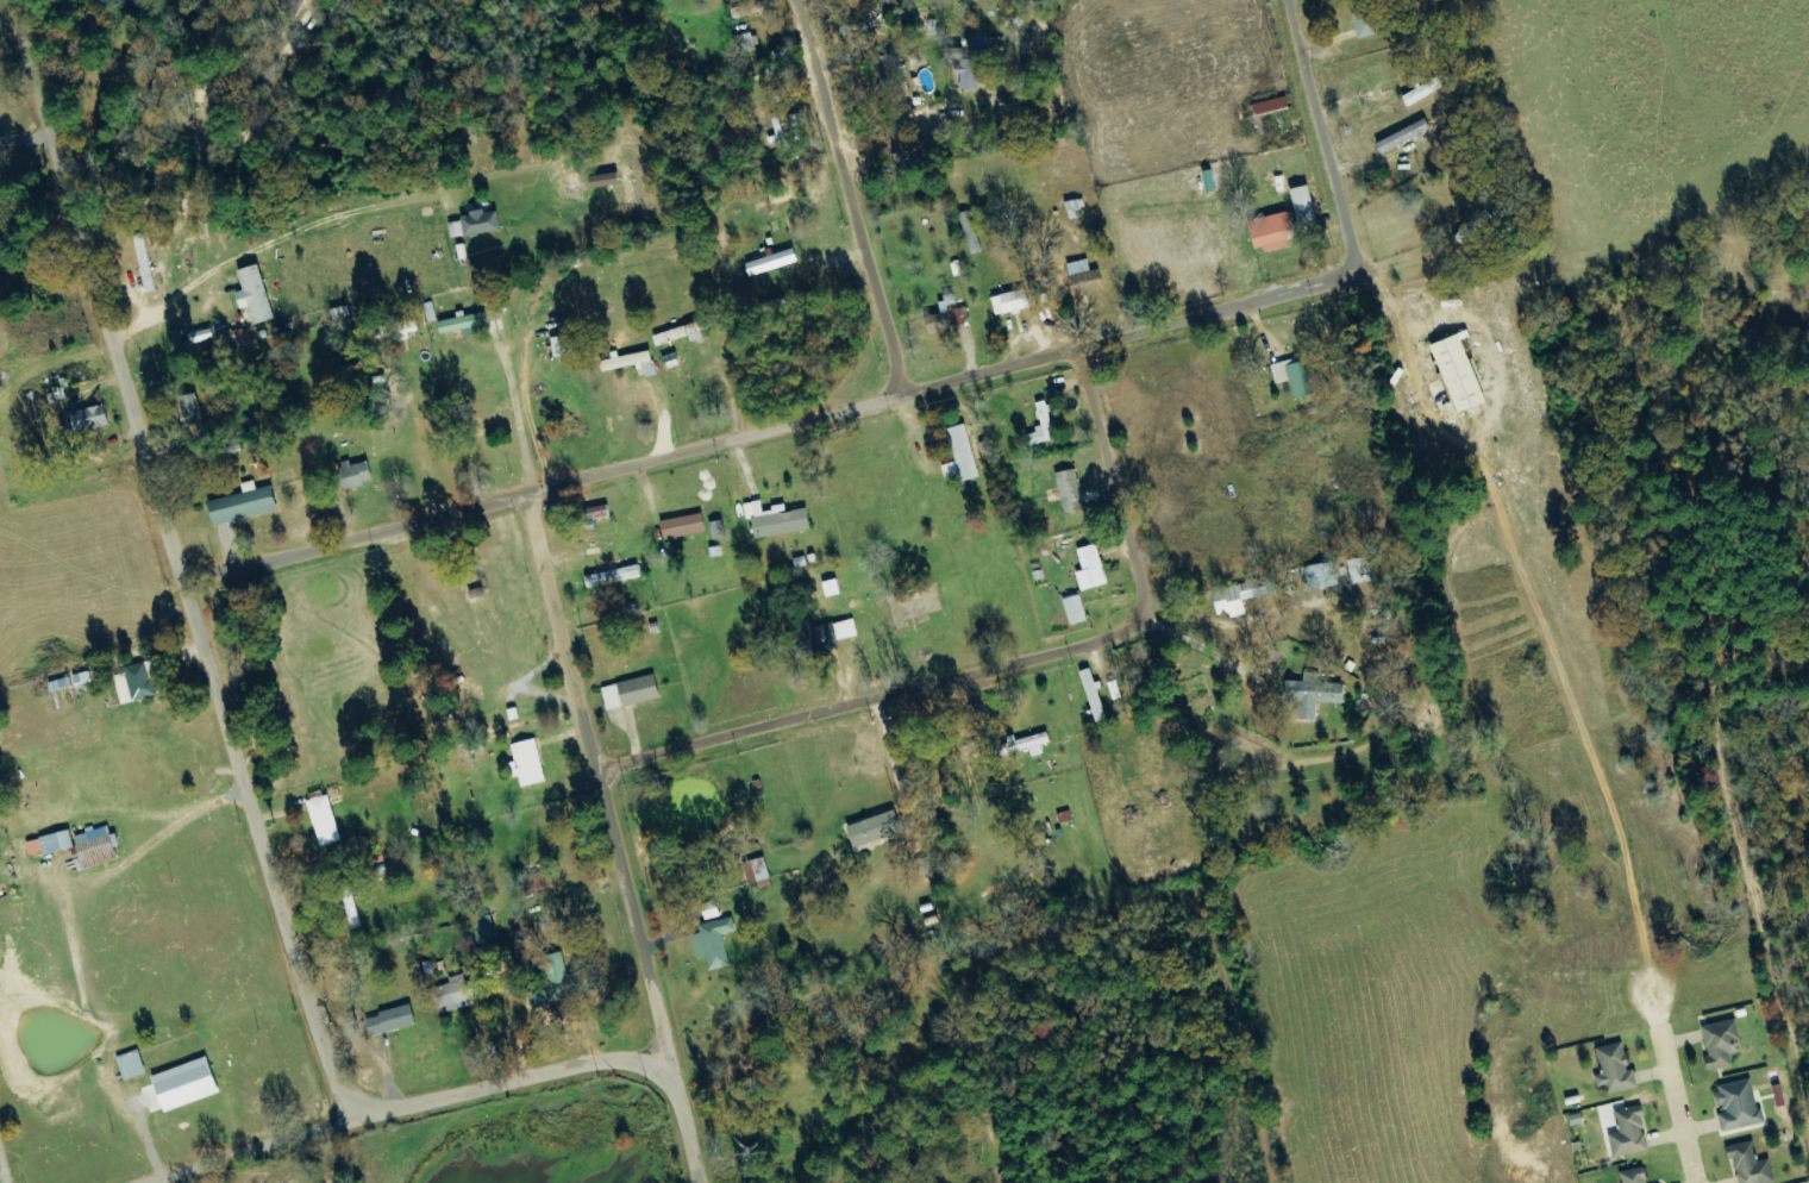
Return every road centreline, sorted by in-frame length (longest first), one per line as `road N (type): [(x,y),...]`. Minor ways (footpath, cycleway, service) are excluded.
road 1 (residential): [(184,582),(830,419),(1358,274)]
road 2 (residential): [(352,1121),(12,0)]
road 3 (residential): [(698,1182),(533,494)]
road 4 (residential): [(595,775),(1110,639),(1143,621),(1145,589)]
road 5 (residential): [(168,1182),(326,1127),(666,1056)]
road 6 (residential): [(782,431),(705,154),(681,0)]
road 7 (residential): [(1153,193),(1191,199),(1275,184),(1307,190),(1358,219),(1375,238),(1375,259),(1358,274)]
road 8 (residential): [(1145,589),(1085,350)]
road 9 (residential): [(860,1034),(846,1013),(675,1091)]
road 10 (residential): [(1698,1182),(1654,997)]
road 11 (residential): [(133,407),(33,422),(0,398)]

